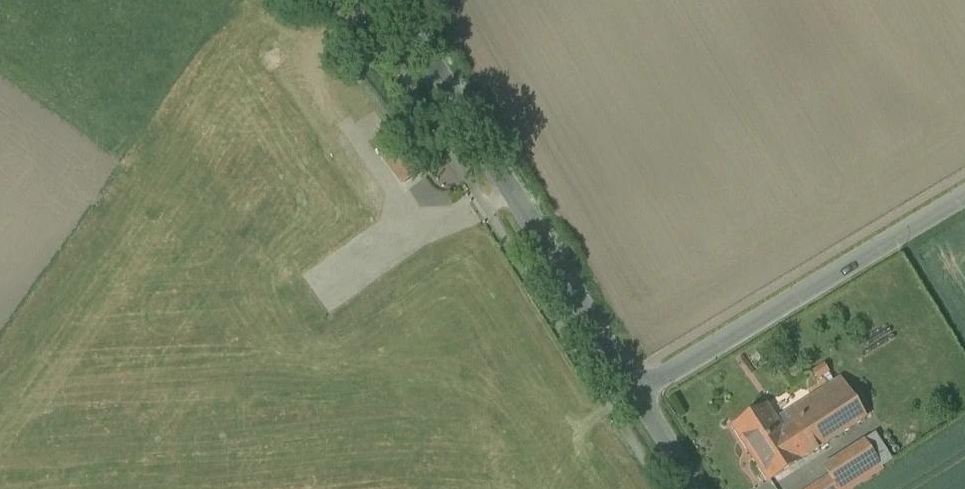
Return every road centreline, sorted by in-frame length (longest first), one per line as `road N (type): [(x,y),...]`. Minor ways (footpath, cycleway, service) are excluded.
road 1 (residential): [(637,390),(398,0)]
road 2 (residential): [(637,390),(964,193)]

